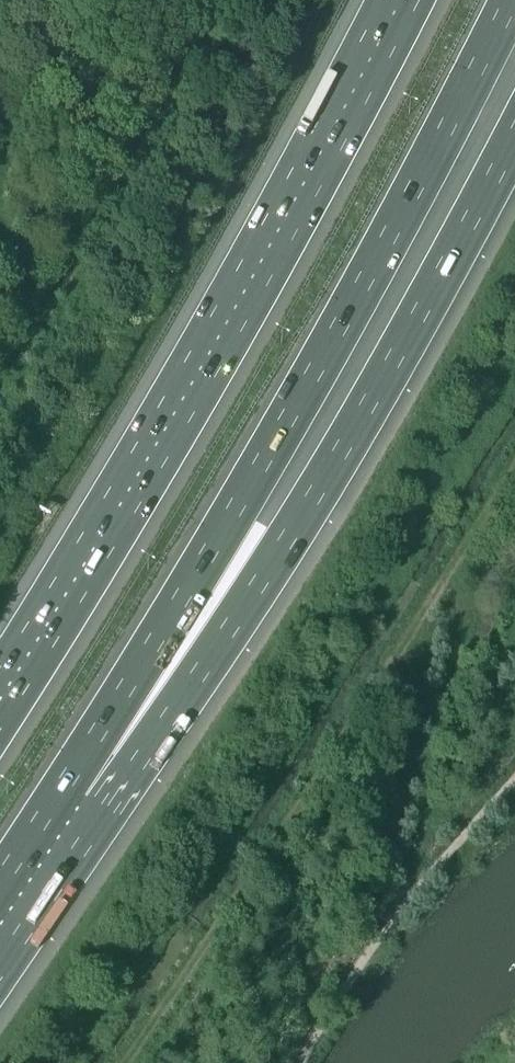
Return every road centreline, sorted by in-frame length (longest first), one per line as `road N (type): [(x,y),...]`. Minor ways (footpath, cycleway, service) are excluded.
road 1 (motorway): [(66,782),(288,419),(512,0)]
road 2 (motorway): [(418,0),(241,331),(0,730)]
road 3 (motorway): [(66,782),(286,541),(514,131)]

